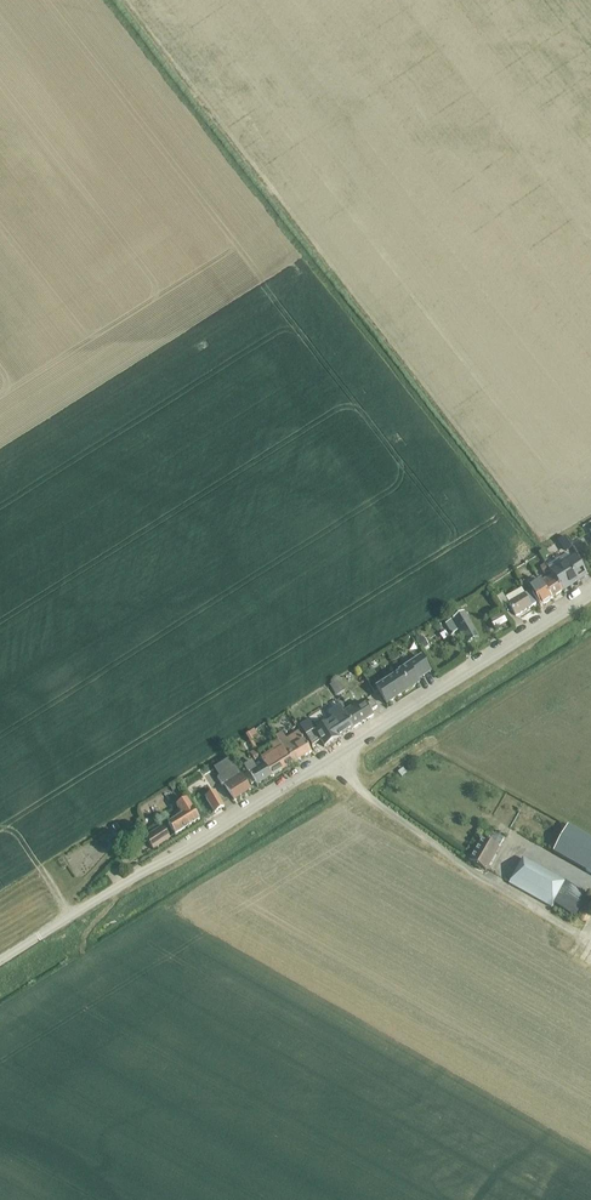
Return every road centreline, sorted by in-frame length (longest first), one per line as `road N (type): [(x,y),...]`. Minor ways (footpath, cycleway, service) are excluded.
road 1 (tertiary): [(0,961),(590,596)]

